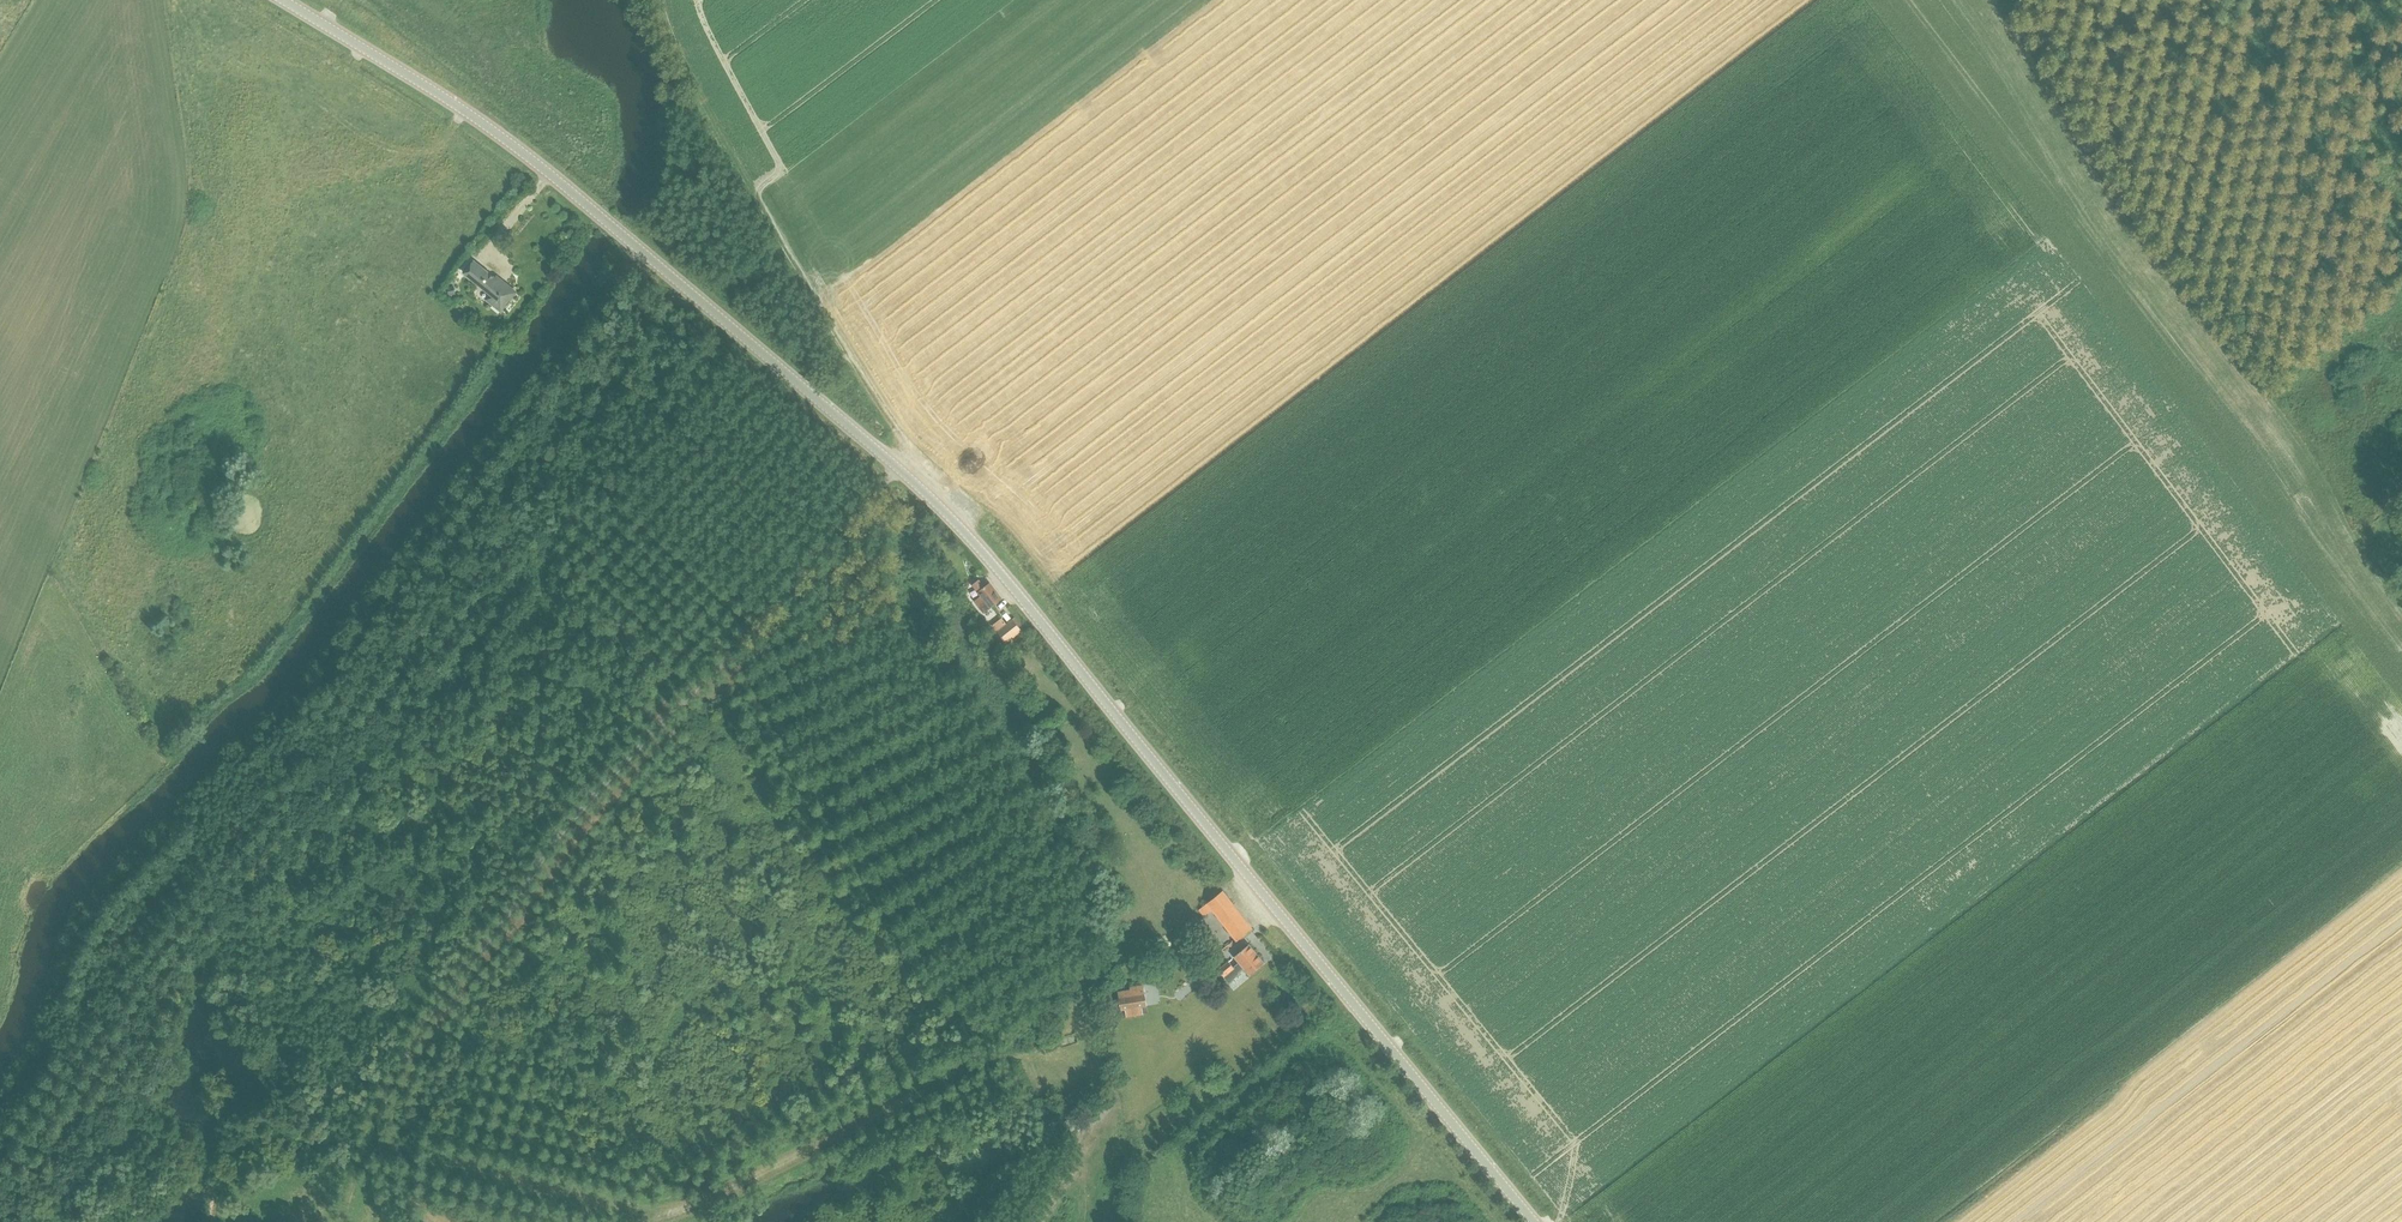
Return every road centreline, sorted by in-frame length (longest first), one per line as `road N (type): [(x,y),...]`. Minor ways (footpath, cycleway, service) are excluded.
road 1 (tertiary): [(1533,1221),(957,524),(548,173),(463,109),(283,0)]

